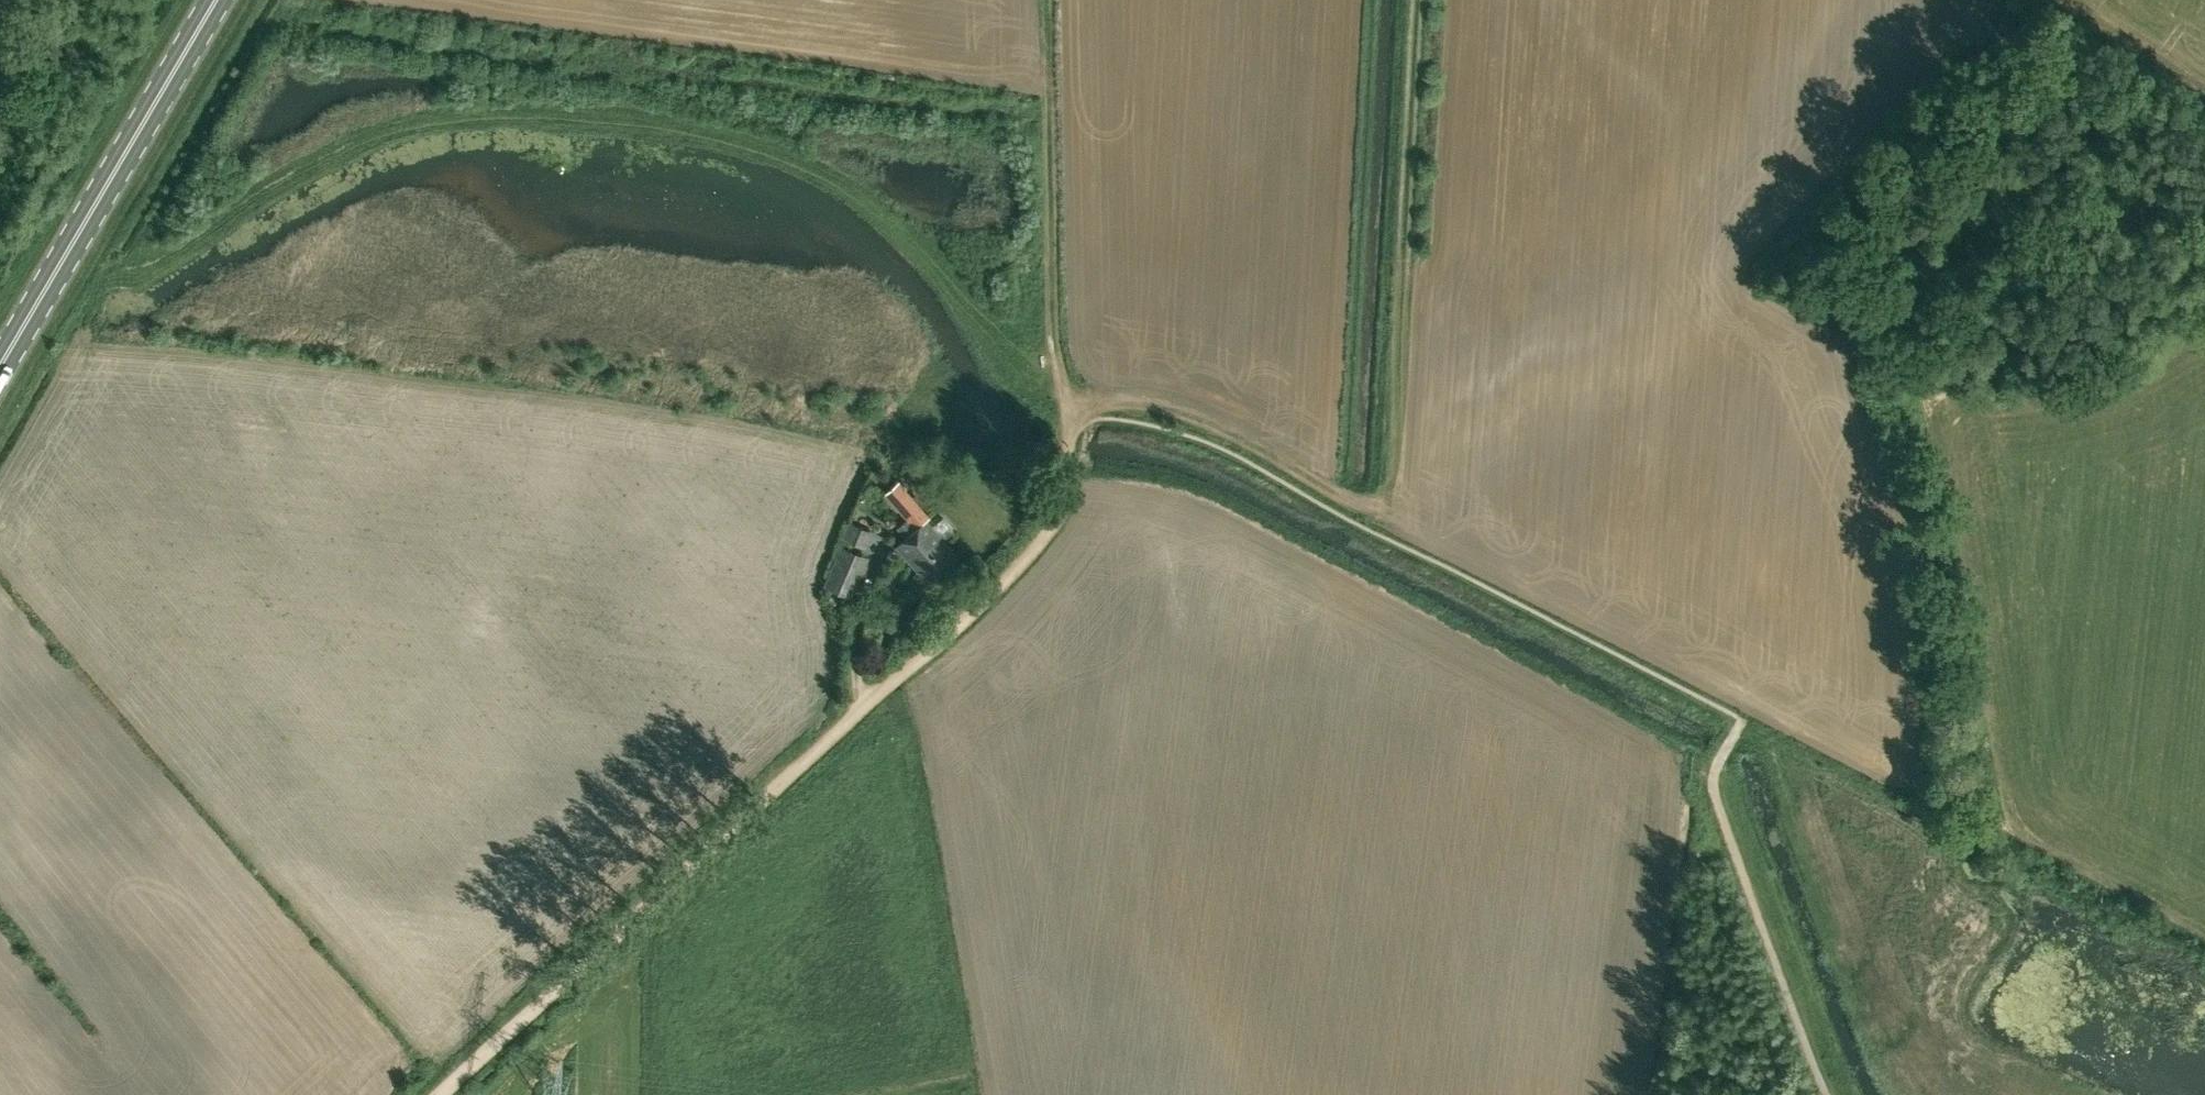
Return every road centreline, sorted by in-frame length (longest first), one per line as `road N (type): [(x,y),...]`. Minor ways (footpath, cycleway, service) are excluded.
road 1 (track): [(438,1094),(985,597),(1053,520),(1067,478),(1066,447)]
road 2 (track): [(1066,447),(1048,0)]
road 3 (primary): [(219,0),(0,372)]

